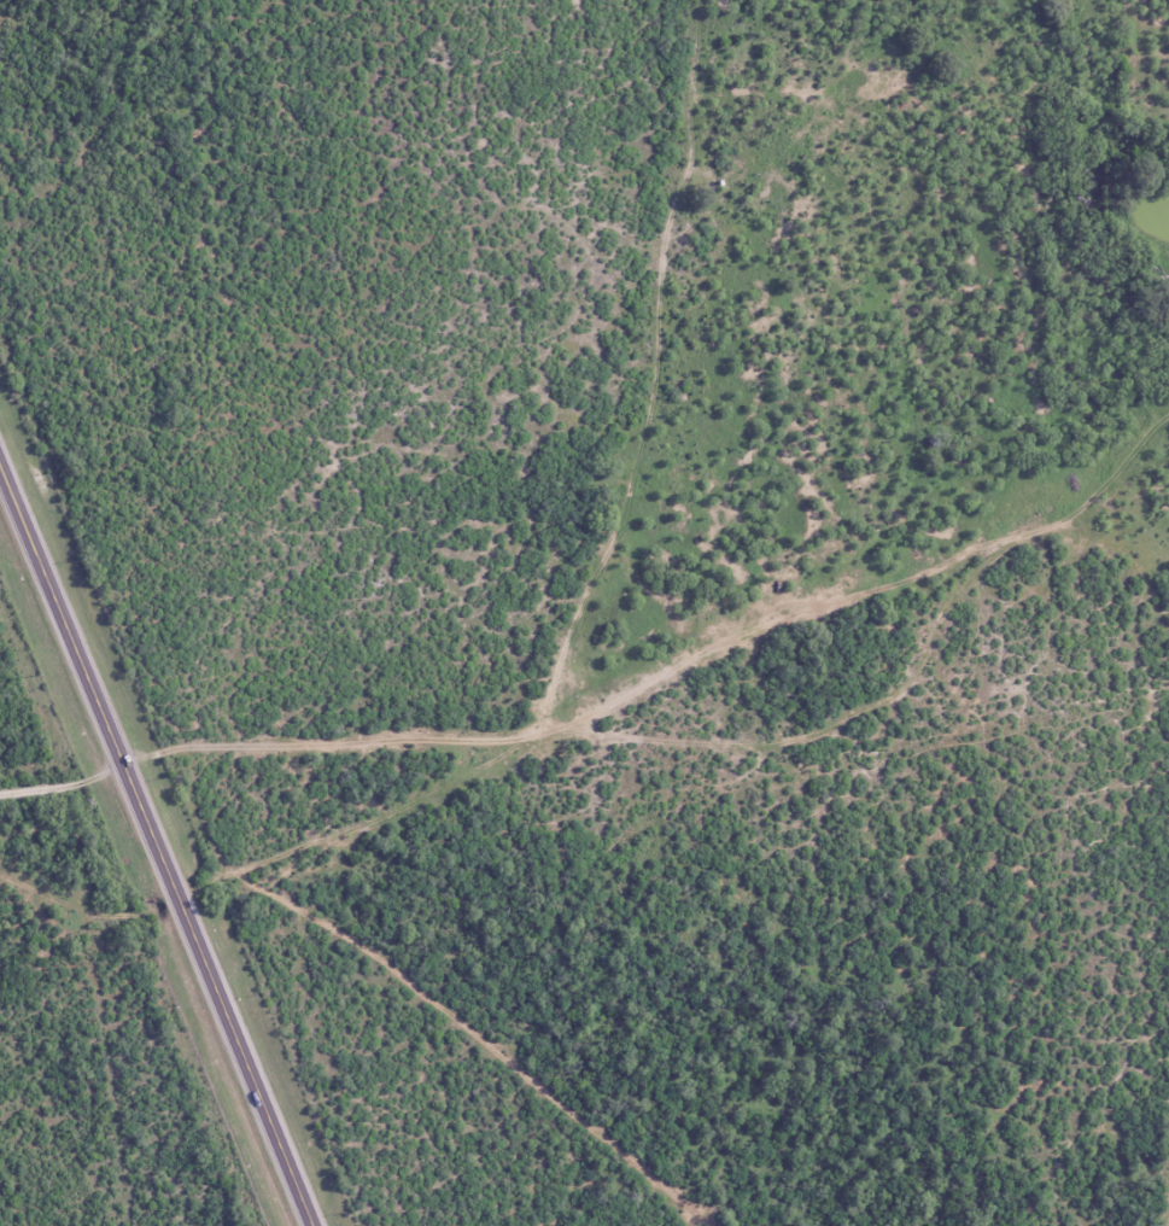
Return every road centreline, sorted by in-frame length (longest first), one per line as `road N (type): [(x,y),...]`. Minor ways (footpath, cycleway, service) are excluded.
road 1 (primary): [(313,1225),(0,457)]

